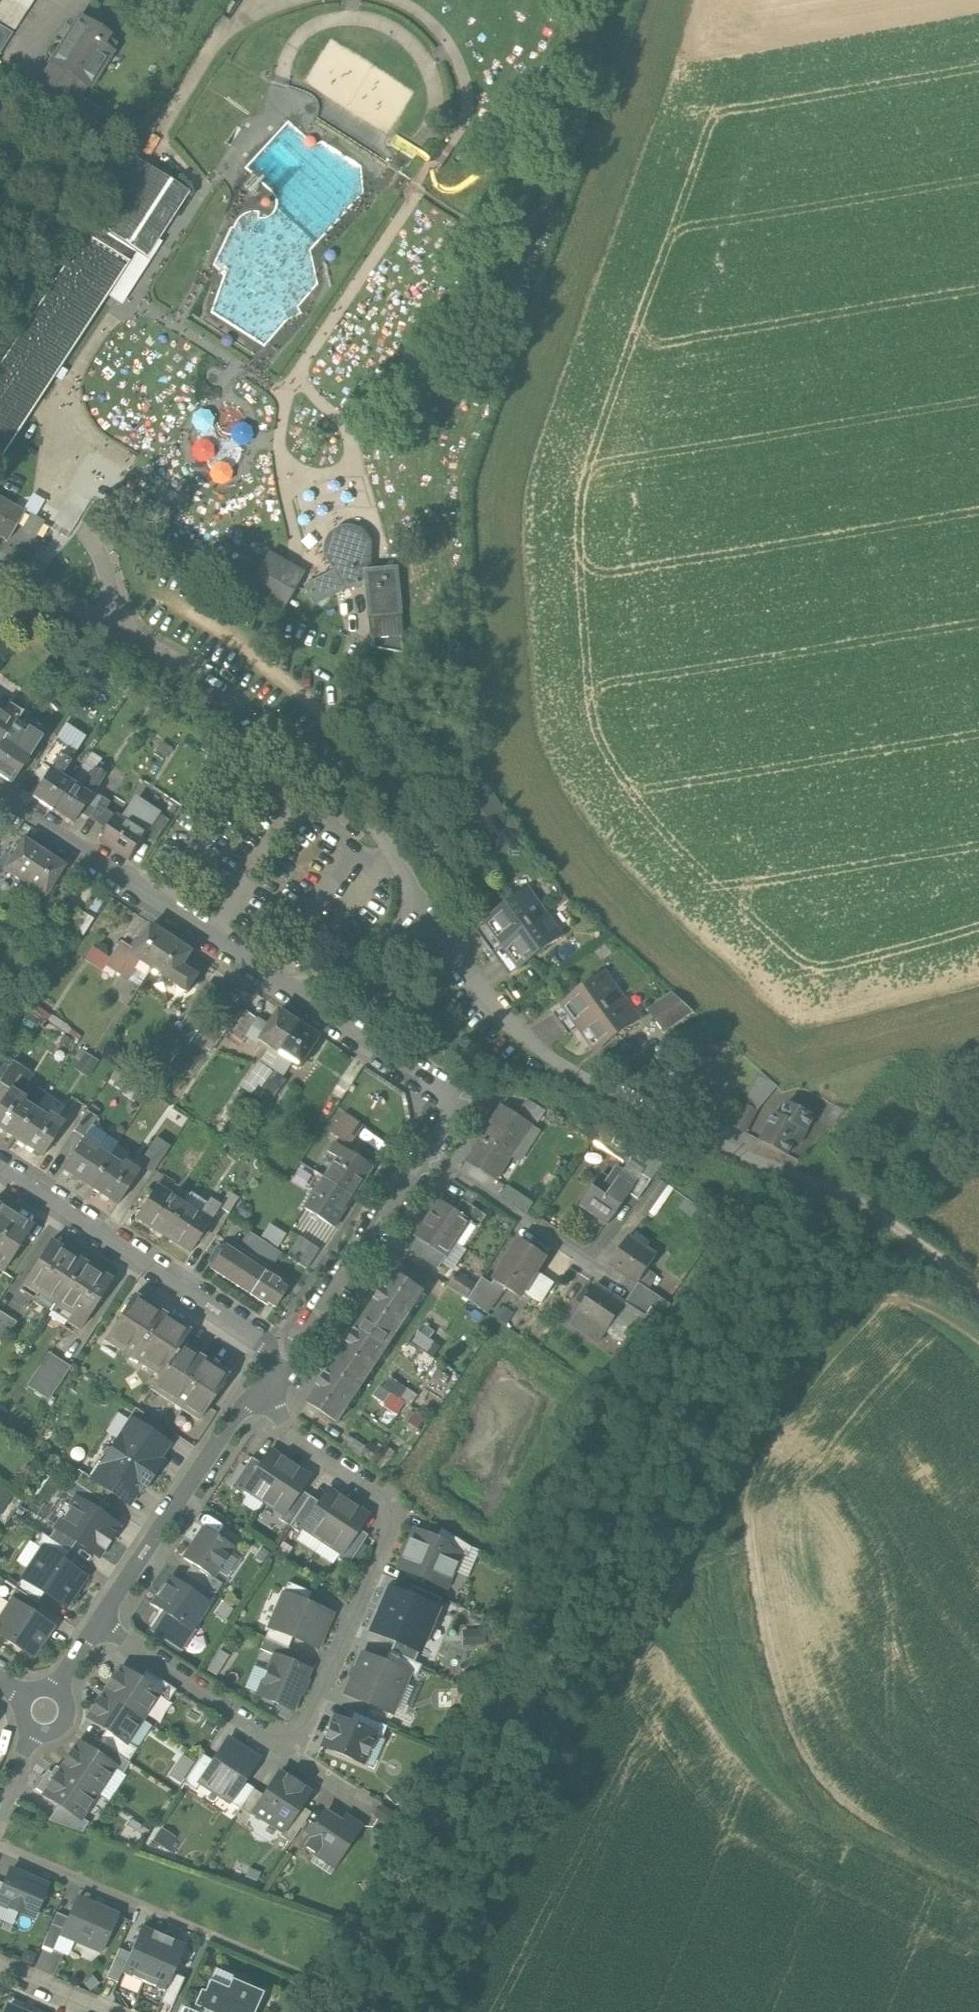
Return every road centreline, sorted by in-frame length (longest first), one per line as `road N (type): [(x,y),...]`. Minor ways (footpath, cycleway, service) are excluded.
road 1 (residential): [(422,904),(495,1012),(568,1067),(655,1124),(861,1206)]
road 2 (residential): [(0,574),(263,721),(380,833),(422,904)]
road 3 (residential): [(281,1744),(338,1664),(404,1529),(399,1505),(289,1424),(283,1351)]
road 4 (residential): [(311,980),(0,796)]
road 5 (residential): [(283,1351),(0,1161)]
road 6 (residential): [(98,1614),(210,1444),(283,1351)]
road 7 (residential): [(283,1351),(358,1262),(427,1150)]
road 8 (residential): [(427,1150),(450,1109),(450,1092),(311,980)]
road 9 (residential): [(98,1614),(281,1744)]
road 10 (residential): [(427,1150),(604,1264)]
road 11 (track): [(861,1206),(978,1294)]
road 12 (residential): [(311,980),(422,904)]

